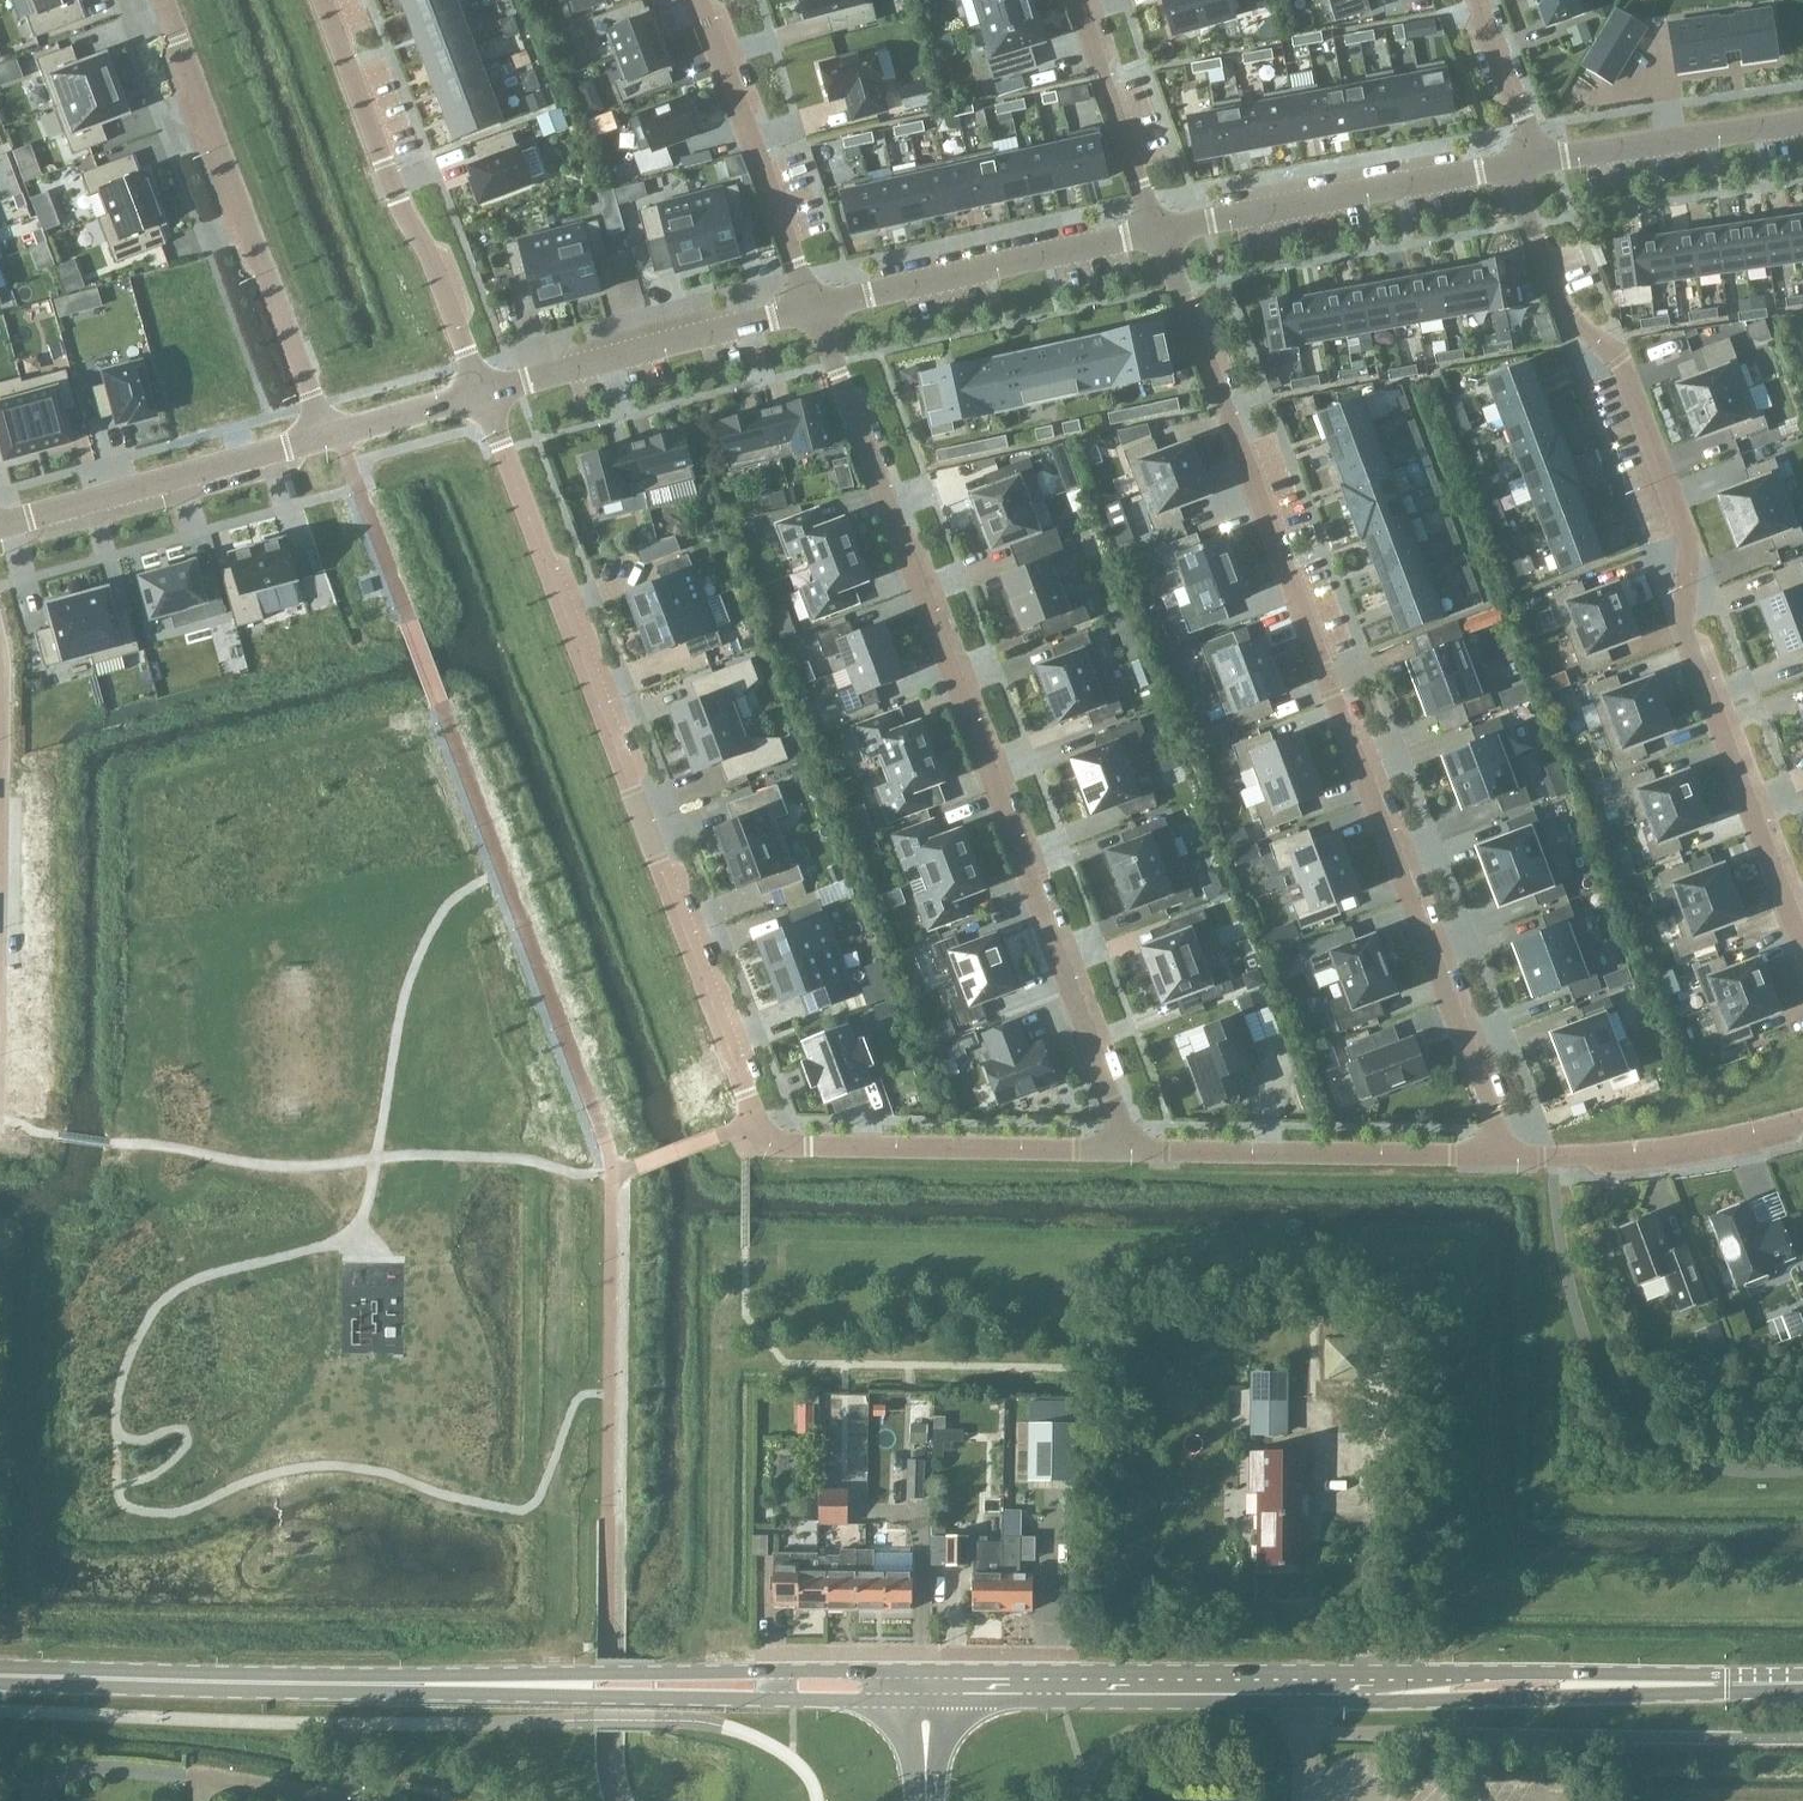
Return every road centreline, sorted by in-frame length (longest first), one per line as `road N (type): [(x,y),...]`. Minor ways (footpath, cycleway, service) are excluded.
road 1 (residential): [(481,392),(765,1145),(1119,1150)]
road 2 (residential): [(1156,231),(1489,1110),(1495,1155)]
road 3 (primary): [(929,1670),(420,1676),(0,1668)]
road 4 (primary): [(0,1685),(907,1701)]
road 5 (residential): [(811,307),(1110,1097),(1119,1150)]
road 6 (residential): [(1802,955),(1682,630),(1686,534),(1621,364),(1557,302),(1512,165)]
road 7 (primary): [(1727,1683),(1711,1674),(929,1670)]
road 8 (primary): [(946,1702),(1441,1700),(1710,1693),(1727,1683)]
road 9 (residential): [(162,0),(323,435)]
road 10 (residential): [(481,392),(321,0)]
road 11 (residential): [(1119,1150),(1495,1155)]
road 12 (unclassified): [(1512,165),(1156,231)]
road 13 (unclassified): [(1156,231),(811,307)]
road 14 (unclassified): [(811,307),(481,392)]
road 15 (unclassified): [(323,435),(0,525)]
road 16 (residential): [(811,307),(696,0)]
road 17 (residential): [(1495,1155),(1653,1150),(1802,1119)]
road 18 (unclassified): [(1802,121),(1533,162)]
road 19 (residential): [(1076,0),(1156,231)]
road 20 (residential): [(1479,0),(1533,162)]
road 21 (residential): [(343,1800),(196,1778),(196,1800)]
road 22 (unclassified): [(481,392),(323,435)]

